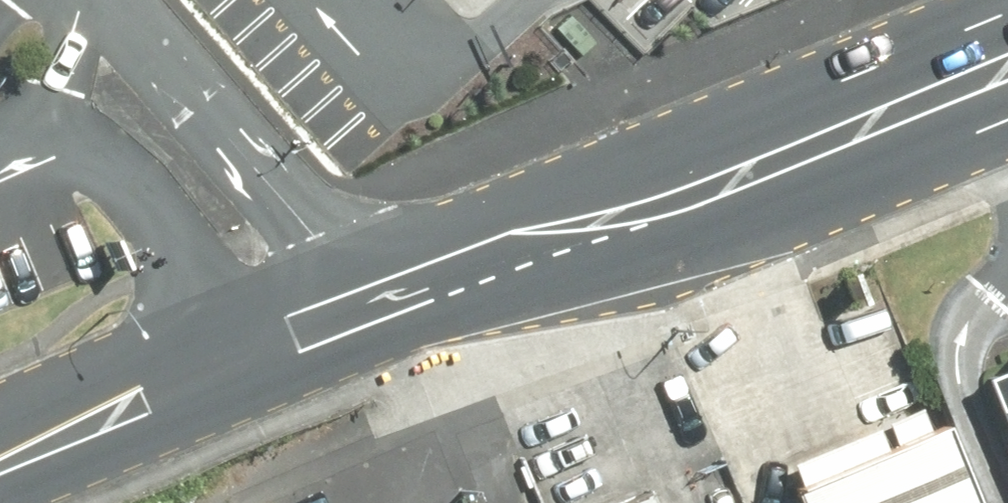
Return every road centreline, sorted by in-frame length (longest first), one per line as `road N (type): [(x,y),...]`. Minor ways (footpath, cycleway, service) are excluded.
road 1 (primary): [(0,429),(218,310),(356,251),(1007,8)]
road 2 (primary): [(1007,121),(642,259),(409,336),(0,502)]

